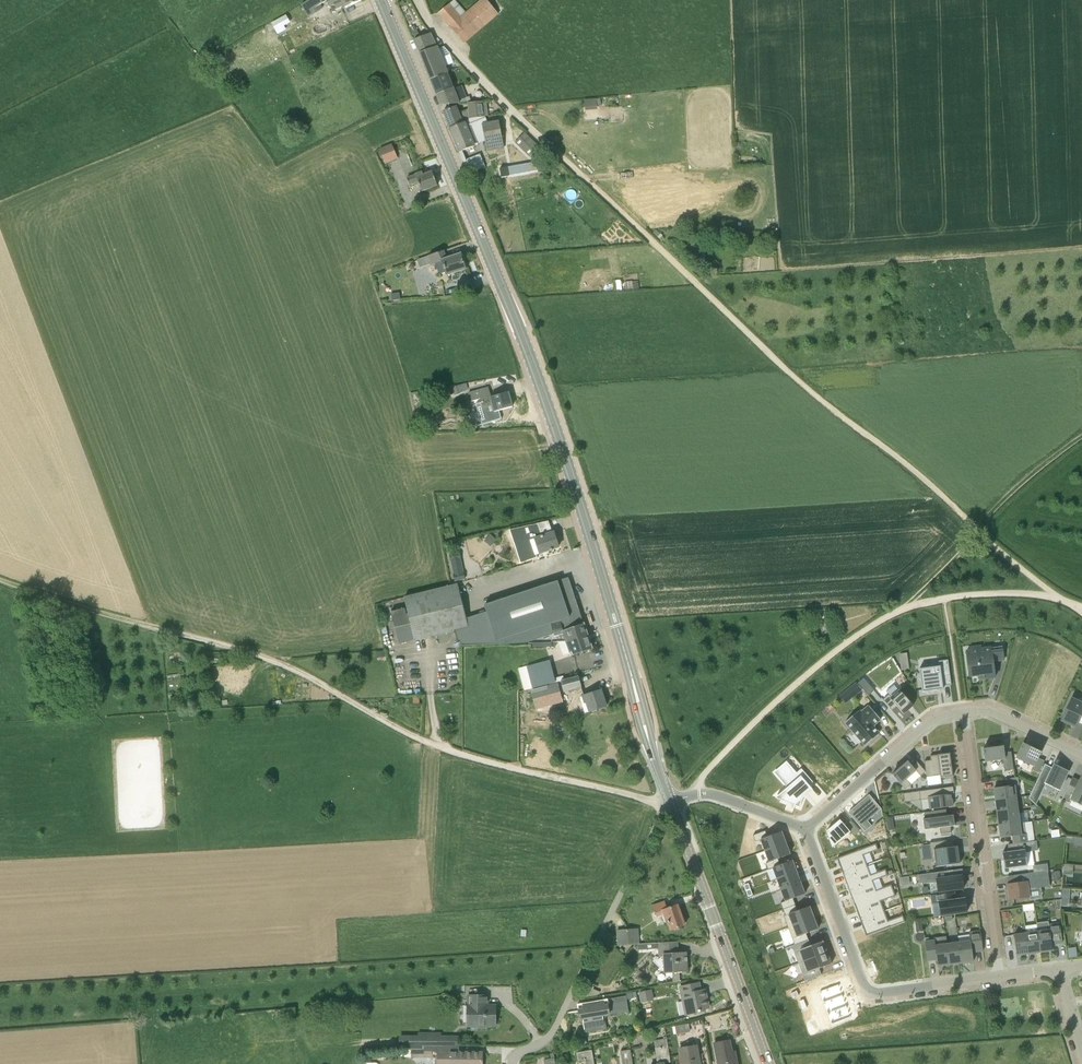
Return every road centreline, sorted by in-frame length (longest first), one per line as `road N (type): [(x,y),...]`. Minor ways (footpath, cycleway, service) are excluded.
road 1 (secondary): [(671,802),(529,352),(383,0)]
road 2 (track): [(1081,612),(788,372),(517,116)]
road 3 (track): [(0,581),(271,659),(442,748),(671,802)]
road 4 (residential): [(511,1063),(554,1028),(671,802)]
road 5 (residential): [(806,831),(870,992),(999,977)]
road 6 (secondary): [(768,1063),(671,802)]
road 7 (track): [(699,794),(702,775),(767,710),(896,613)]
road 8 (residential): [(962,713),(999,977)]
road 9 (track): [(1081,436),(1012,492),(896,613)]
road 10 (residential): [(962,713),(927,724),(806,831)]
road 11 (track): [(896,613),(991,594),(1081,607)]
road 12 (unclassified): [(517,116),(432,27),(417,0)]
road 13 (residential): [(671,802),(706,794),(806,831)]
road 14 (residential): [(1081,754),(990,712),(962,713)]

